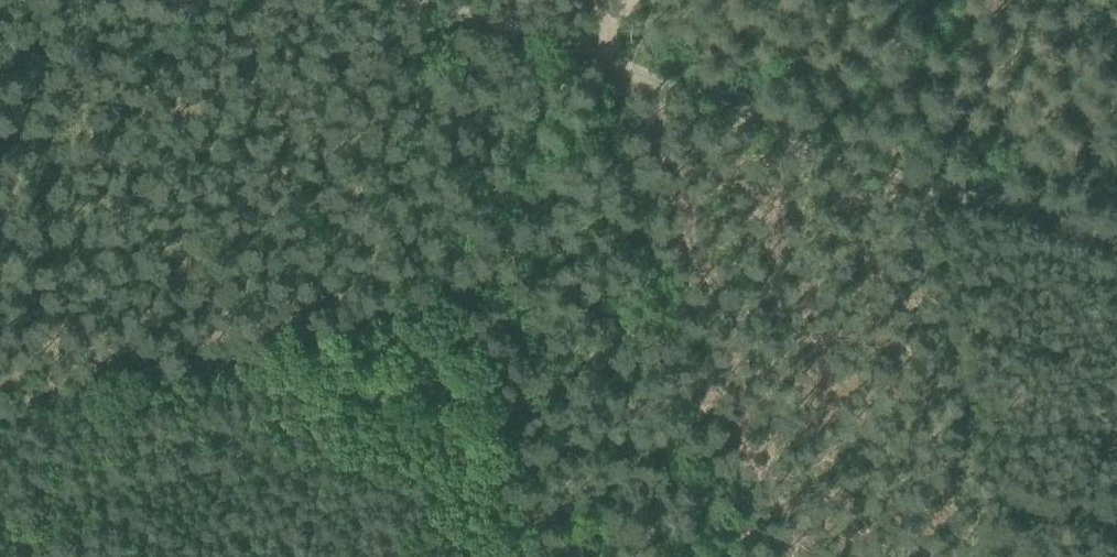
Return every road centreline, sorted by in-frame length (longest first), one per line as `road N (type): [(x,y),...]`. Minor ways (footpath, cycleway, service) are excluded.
road 1 (track): [(1116,239),(1025,201),(914,181),(754,125),(607,44)]
road 2 (track): [(607,44),(760,556)]
road 3 (track): [(465,0),(607,44)]

